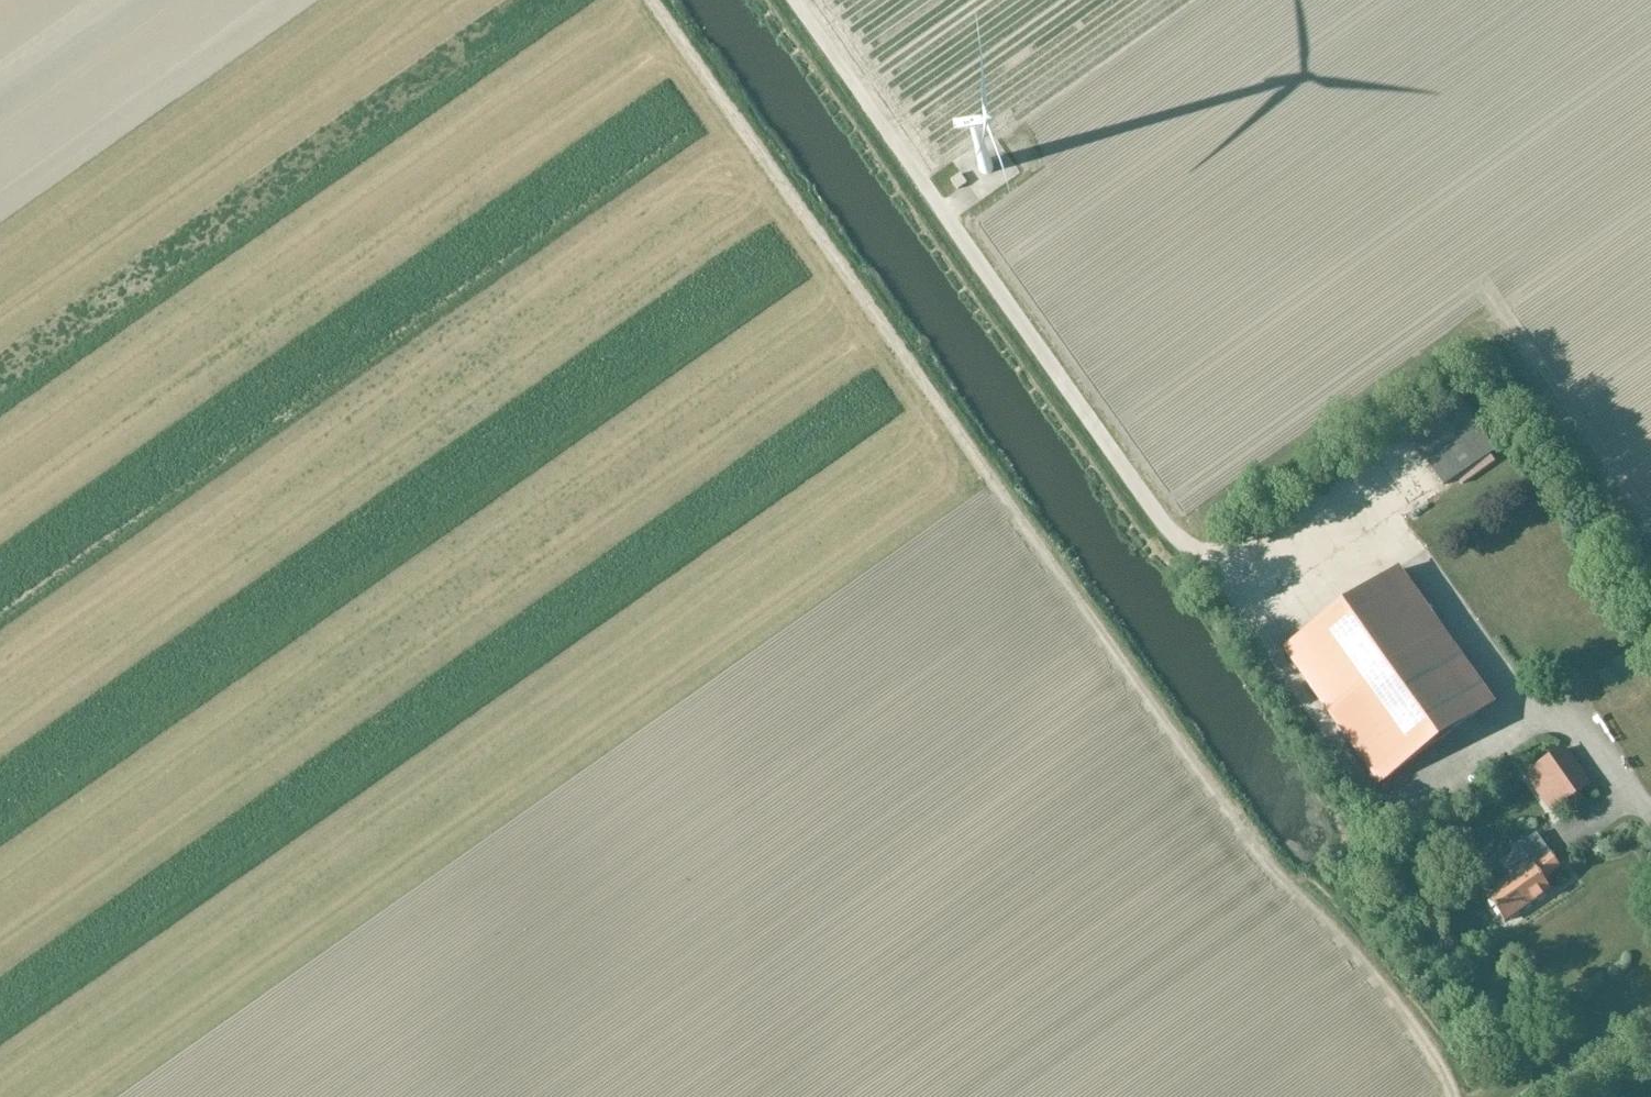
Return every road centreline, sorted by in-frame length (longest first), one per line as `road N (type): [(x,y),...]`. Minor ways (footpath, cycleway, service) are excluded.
road 1 (unclassified): [(1532,1096),(1650,1014)]

